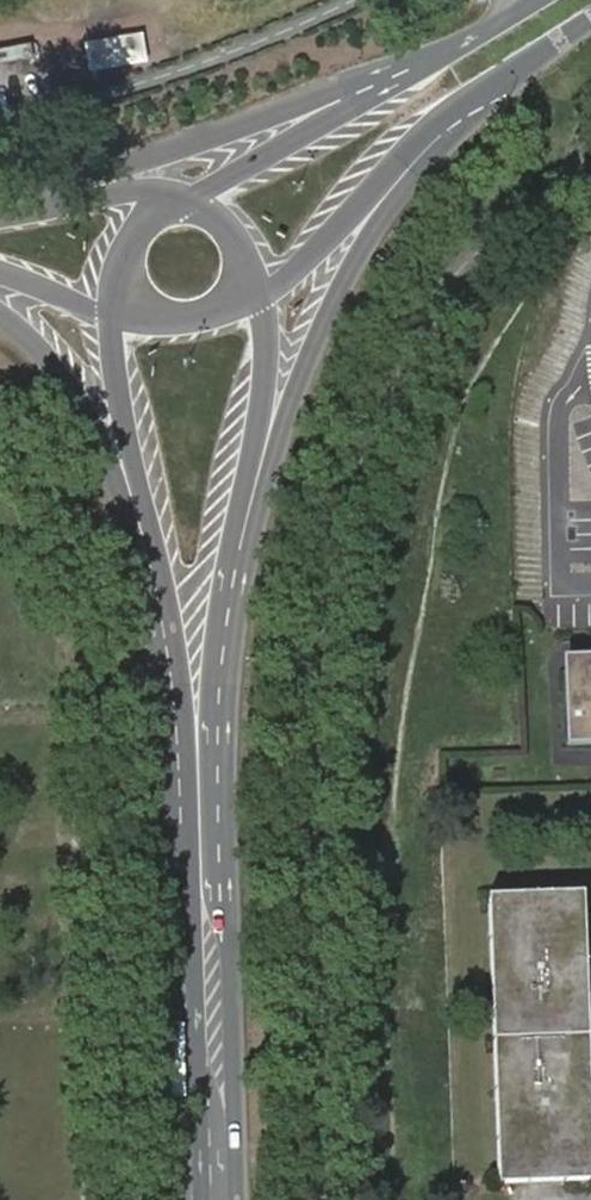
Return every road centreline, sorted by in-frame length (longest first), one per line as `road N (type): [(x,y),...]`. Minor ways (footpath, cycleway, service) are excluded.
road 1 (secondary): [(187,318),(211,1199)]
road 2 (tertiary): [(590,6),(233,241)]
road 3 (tertiary): [(233,241),(207,211),(167,208),(141,226),(128,266)]
road 4 (secondary): [(128,266),(0,260)]

